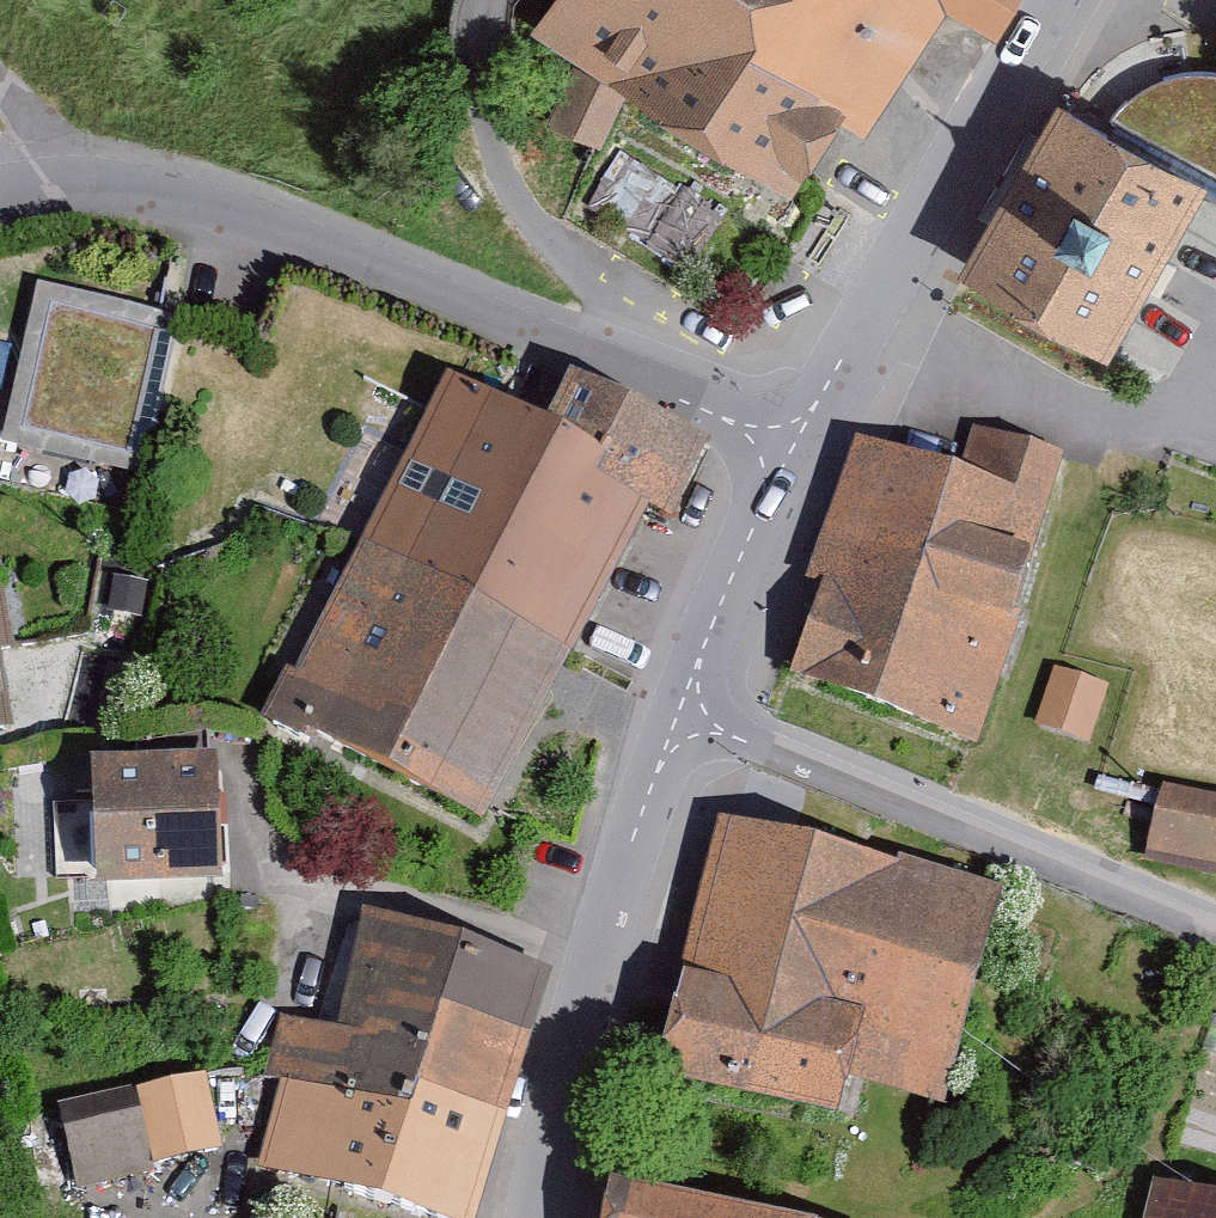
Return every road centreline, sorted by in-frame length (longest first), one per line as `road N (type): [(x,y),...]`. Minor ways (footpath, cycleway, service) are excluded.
road 1 (residential): [(0,194),(73,182),(203,207),(790,443)]
road 2 (residential): [(1215,936),(683,710)]
road 3 (residential): [(683,710),(599,945),(537,1217)]
road 4 (residential): [(1065,0),(790,443)]
road 5 (residential): [(790,443),(683,710)]

